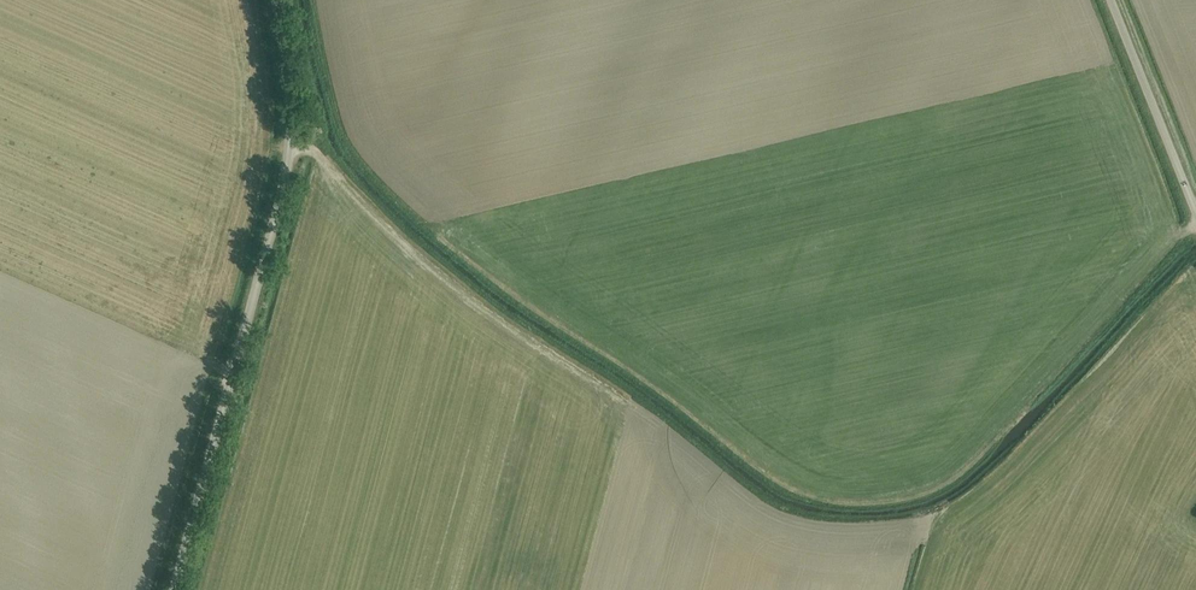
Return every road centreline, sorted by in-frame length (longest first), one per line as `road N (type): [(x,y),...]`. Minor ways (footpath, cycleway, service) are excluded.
road 1 (unclassified): [(173,589),(284,157),(288,111),(271,0)]
road 2 (unclassified): [(1195,213),(1111,0)]

